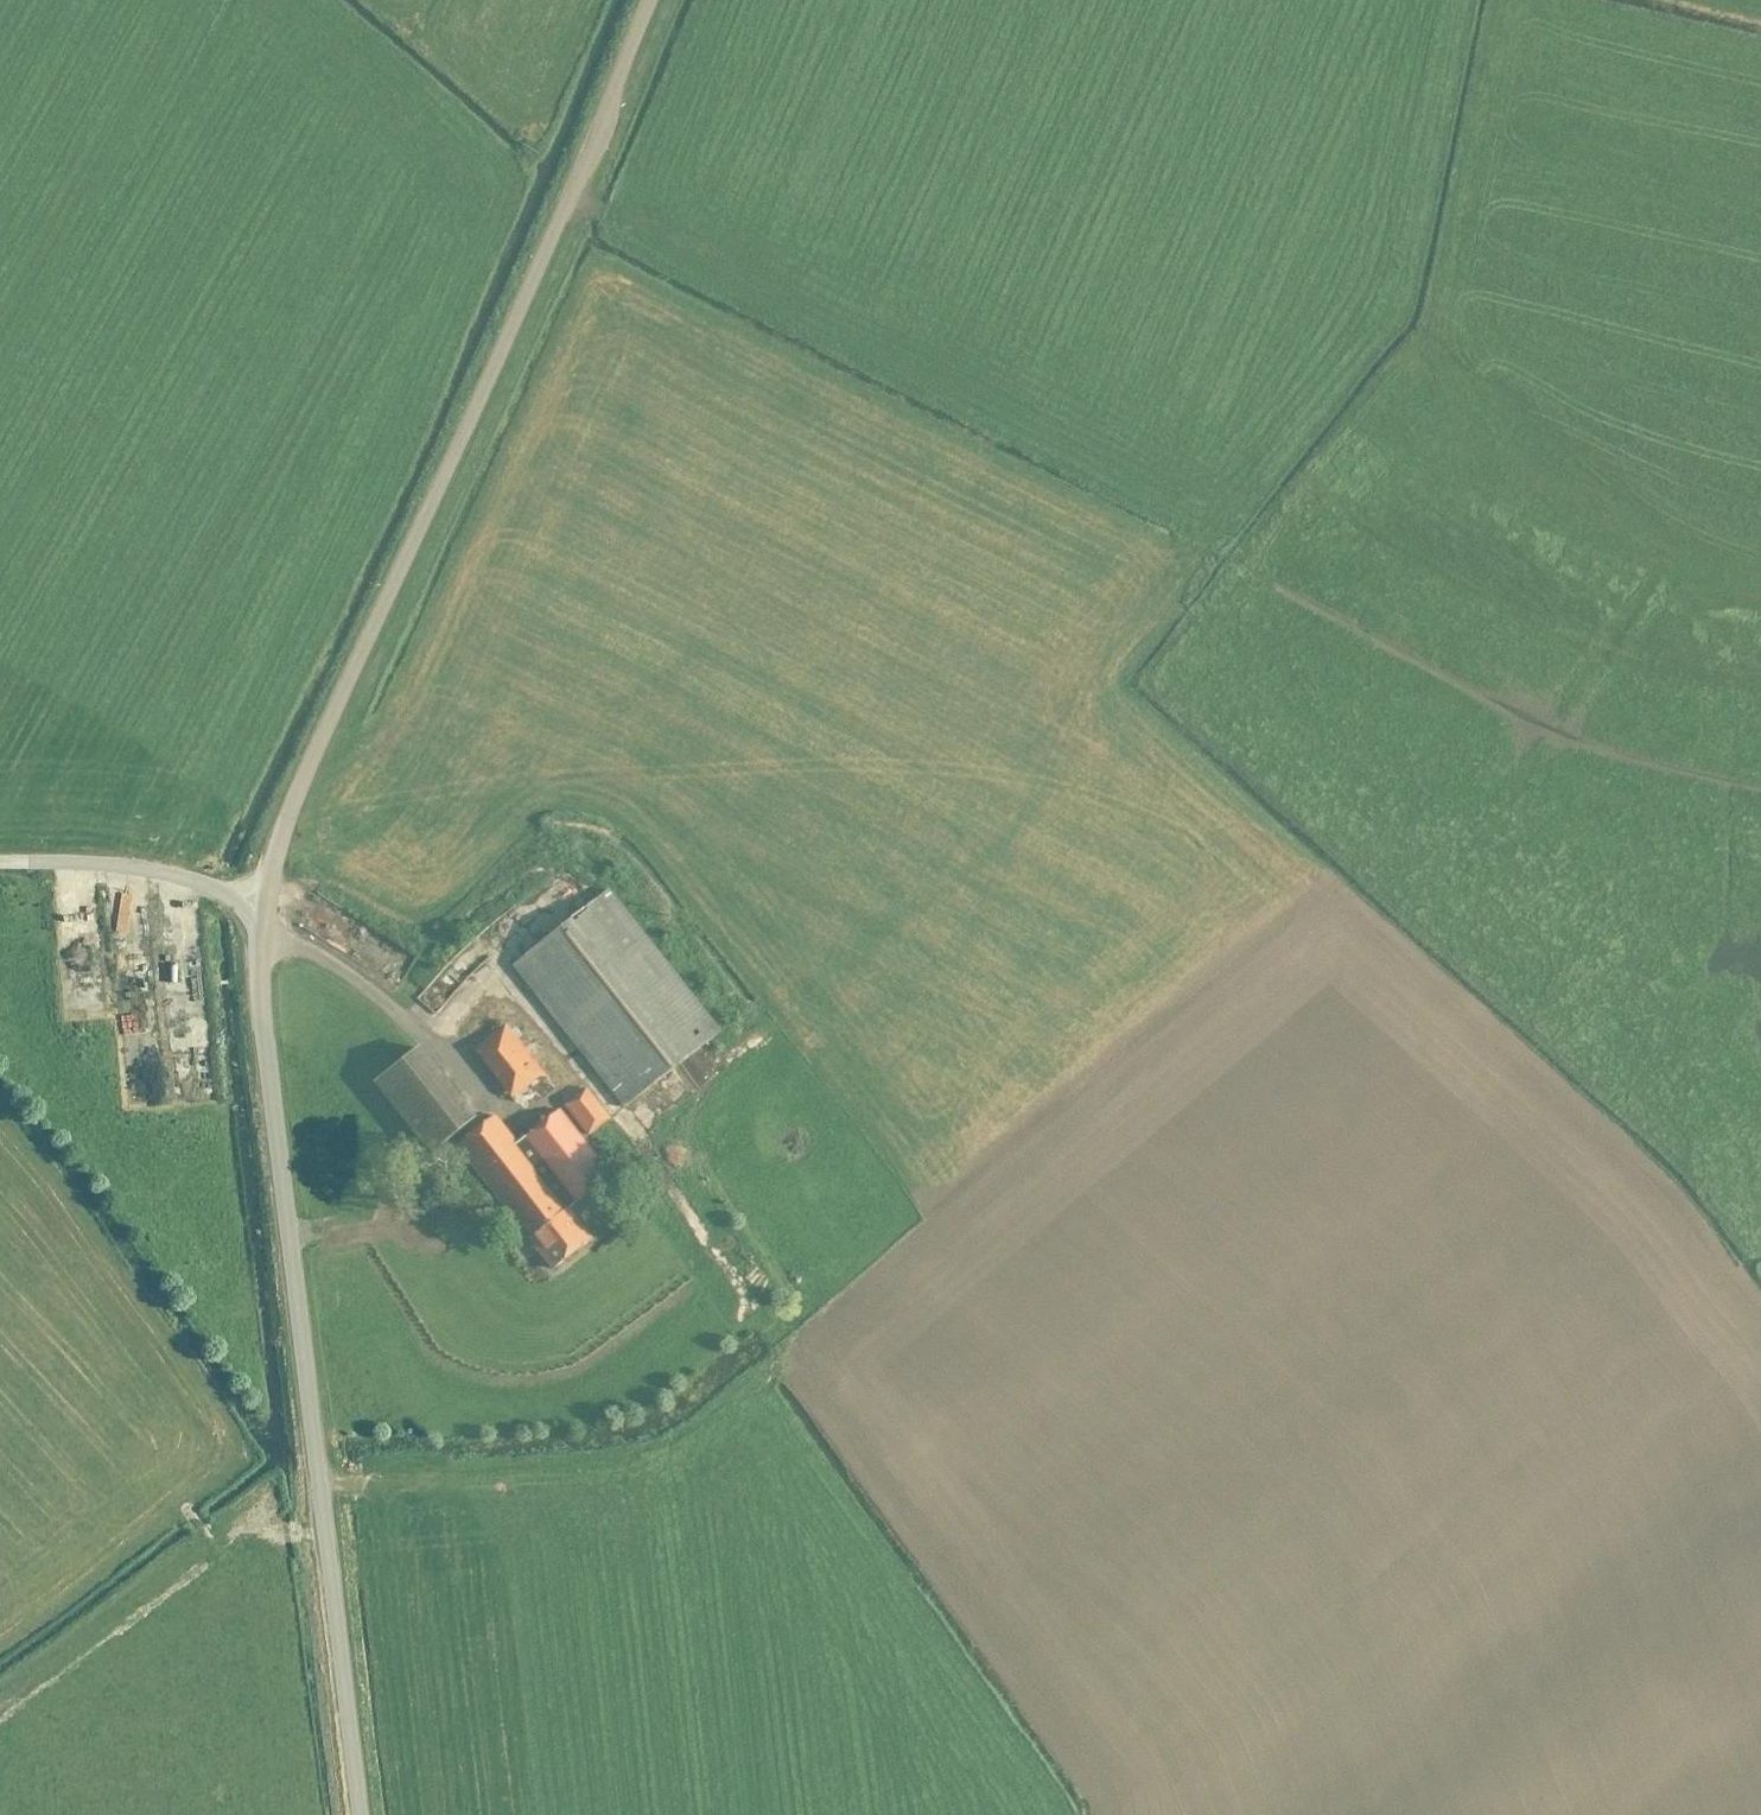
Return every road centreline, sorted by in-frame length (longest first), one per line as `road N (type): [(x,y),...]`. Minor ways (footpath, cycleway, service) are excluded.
road 1 (unclassified): [(257,899),(294,790),(651,0)]
road 2 (unclassified): [(357,1814),(257,899)]
road 3 (unclassified): [(257,899),(125,867),(0,862)]

